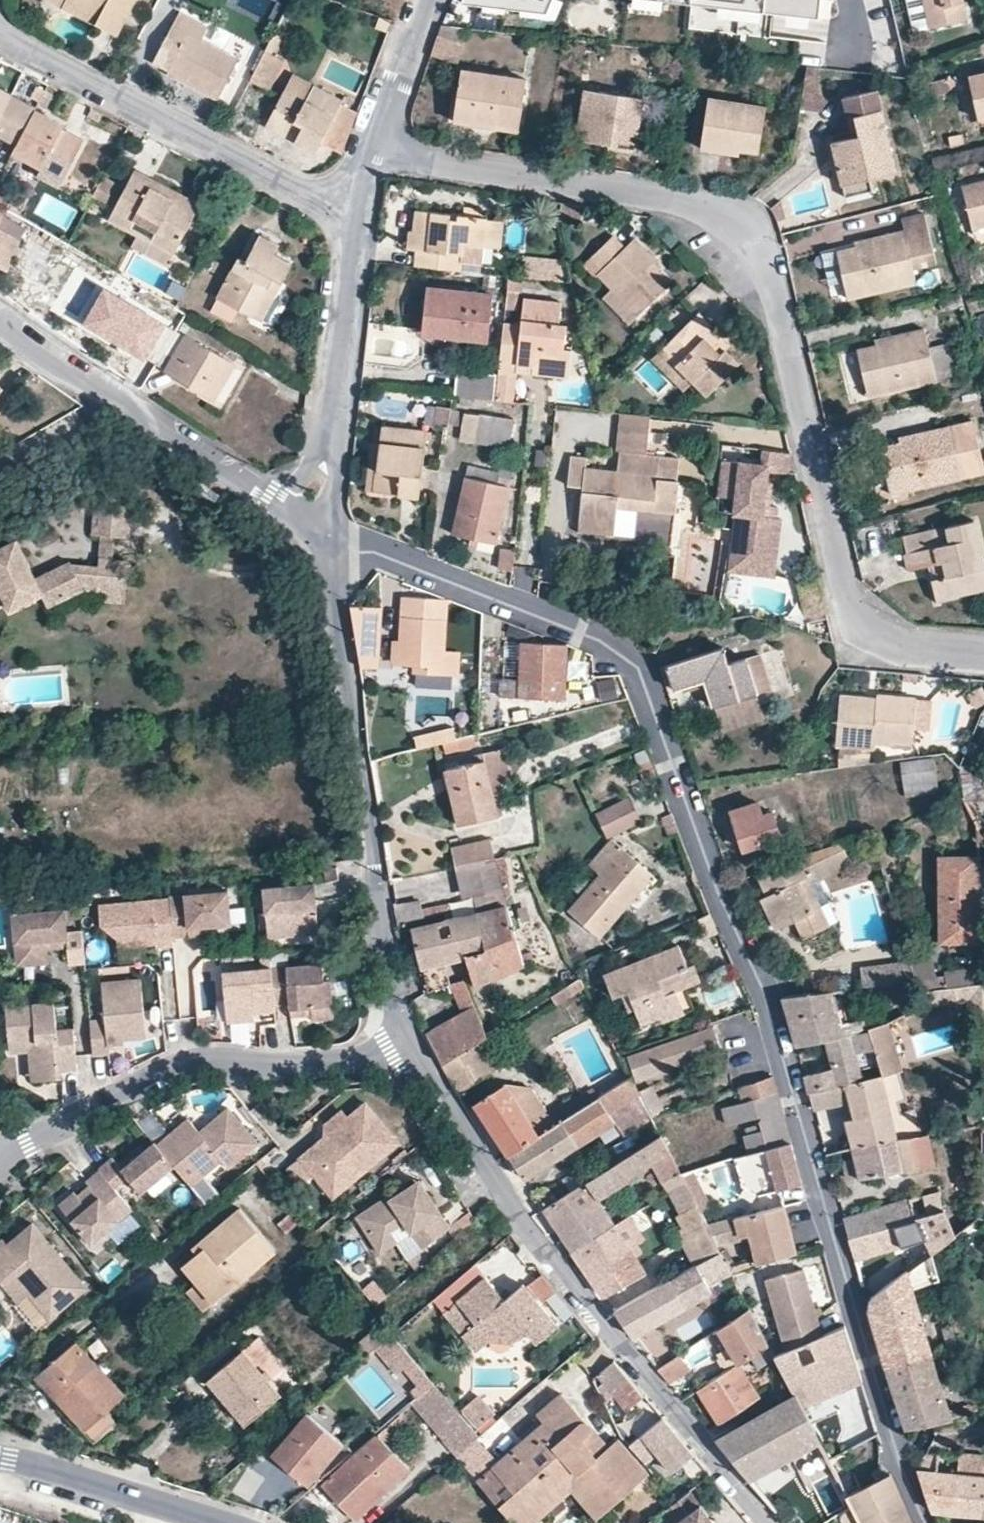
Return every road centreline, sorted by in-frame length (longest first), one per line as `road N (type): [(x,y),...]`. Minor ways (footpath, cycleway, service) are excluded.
road 1 (residential): [(927,1522),(906,1478),(766,1006),(714,884),(646,680),(630,655),(578,628),(313,524)]
road 2 (residential): [(373,140),(422,160),(698,205),(742,230),(769,277),(850,610),(880,639),(983,656)]
road 3 (residential): [(411,1035),(549,1261),(766,1522)]
road 4 (residential): [(313,524),(333,597),(379,926),(411,1035)]
road 5 (residential): [(4,1161),(178,1067),(349,1065),(411,1035)]
road 6 (residential): [(0,33),(301,195),(353,210)]
road 7 (residential): [(313,524),(0,327)]
road 8 (residential): [(313,524),(353,210)]
road 9 (tertiary): [(0,1458),(219,1522)]
road 10 (residential): [(373,140),(433,0)]

